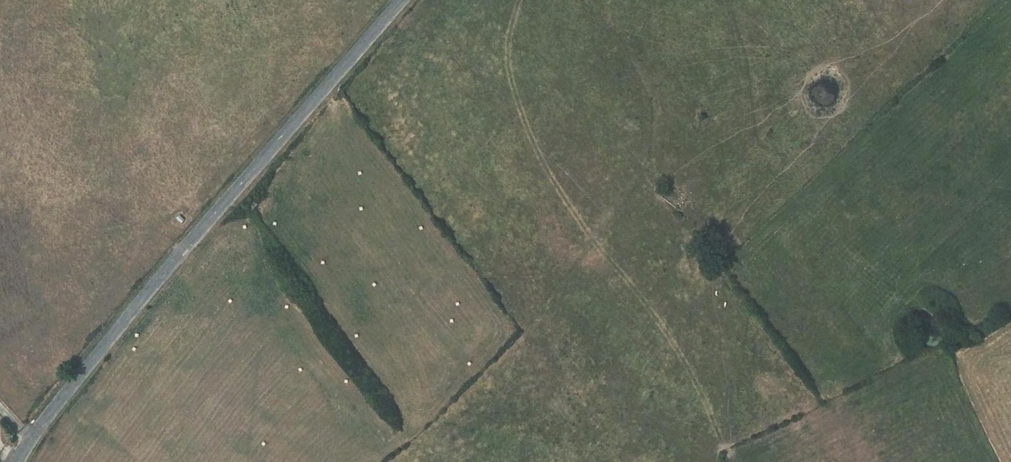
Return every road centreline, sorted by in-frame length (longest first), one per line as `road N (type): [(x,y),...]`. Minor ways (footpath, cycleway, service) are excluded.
road 1 (unclassified): [(19,461),(45,417),(182,249),(401,0)]

